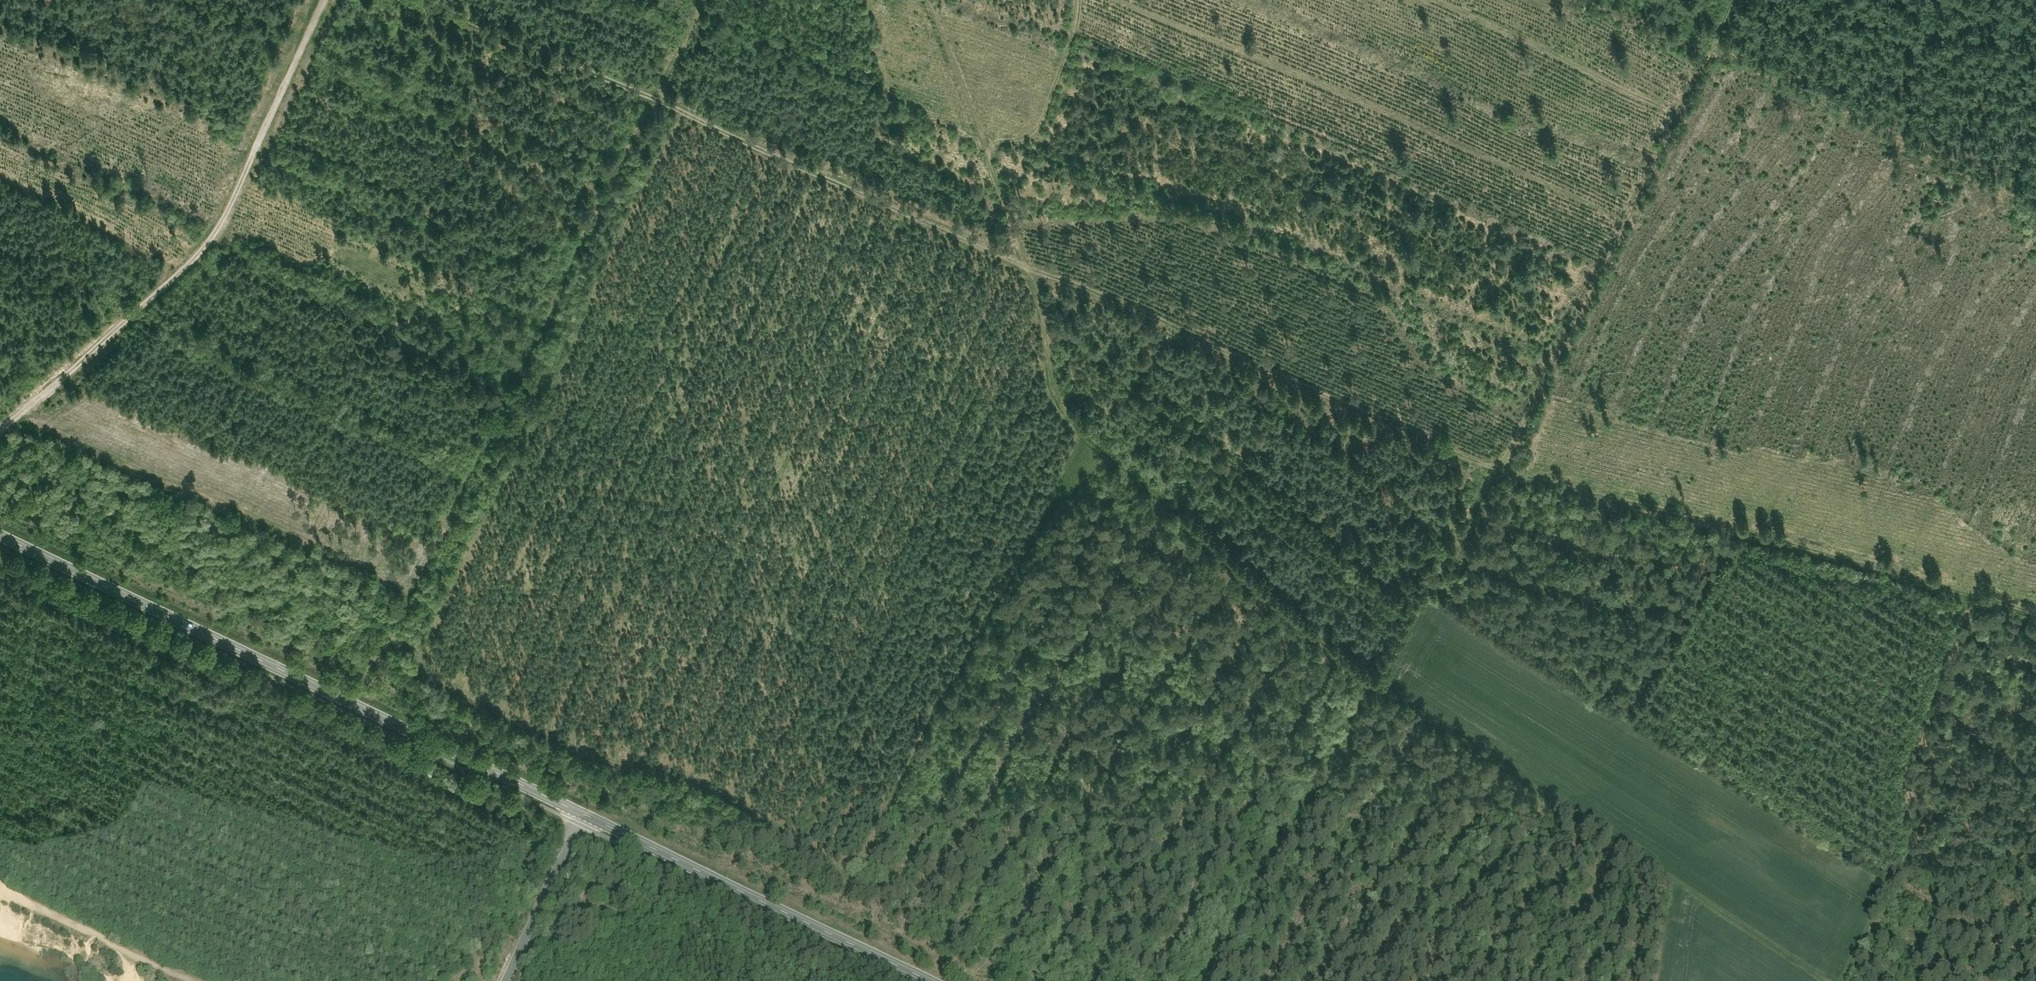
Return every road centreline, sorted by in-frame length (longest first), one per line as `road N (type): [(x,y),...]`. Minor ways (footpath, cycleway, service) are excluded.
road 1 (track): [(426,0),(1505,470),(2035,609)]
road 2 (track): [(1199,980),(1505,470),(1727,0)]
road 3 (track): [(1032,270),(1053,389),(1097,460),(1380,684),(1826,980)]
road 4 (secondary): [(936,980),(0,534)]
road 5 (track): [(352,700),(697,0)]
road 6 (track): [(0,432),(184,269),(217,229),(327,0)]
road 7 (track): [(2035,213),(1706,46)]
road 8 (track): [(1013,260),(984,146),(930,0)]
road 9 (track): [(984,146),(1026,141),(1051,98),(1075,0)]
road 10 (track): [(510,980),(584,811)]

